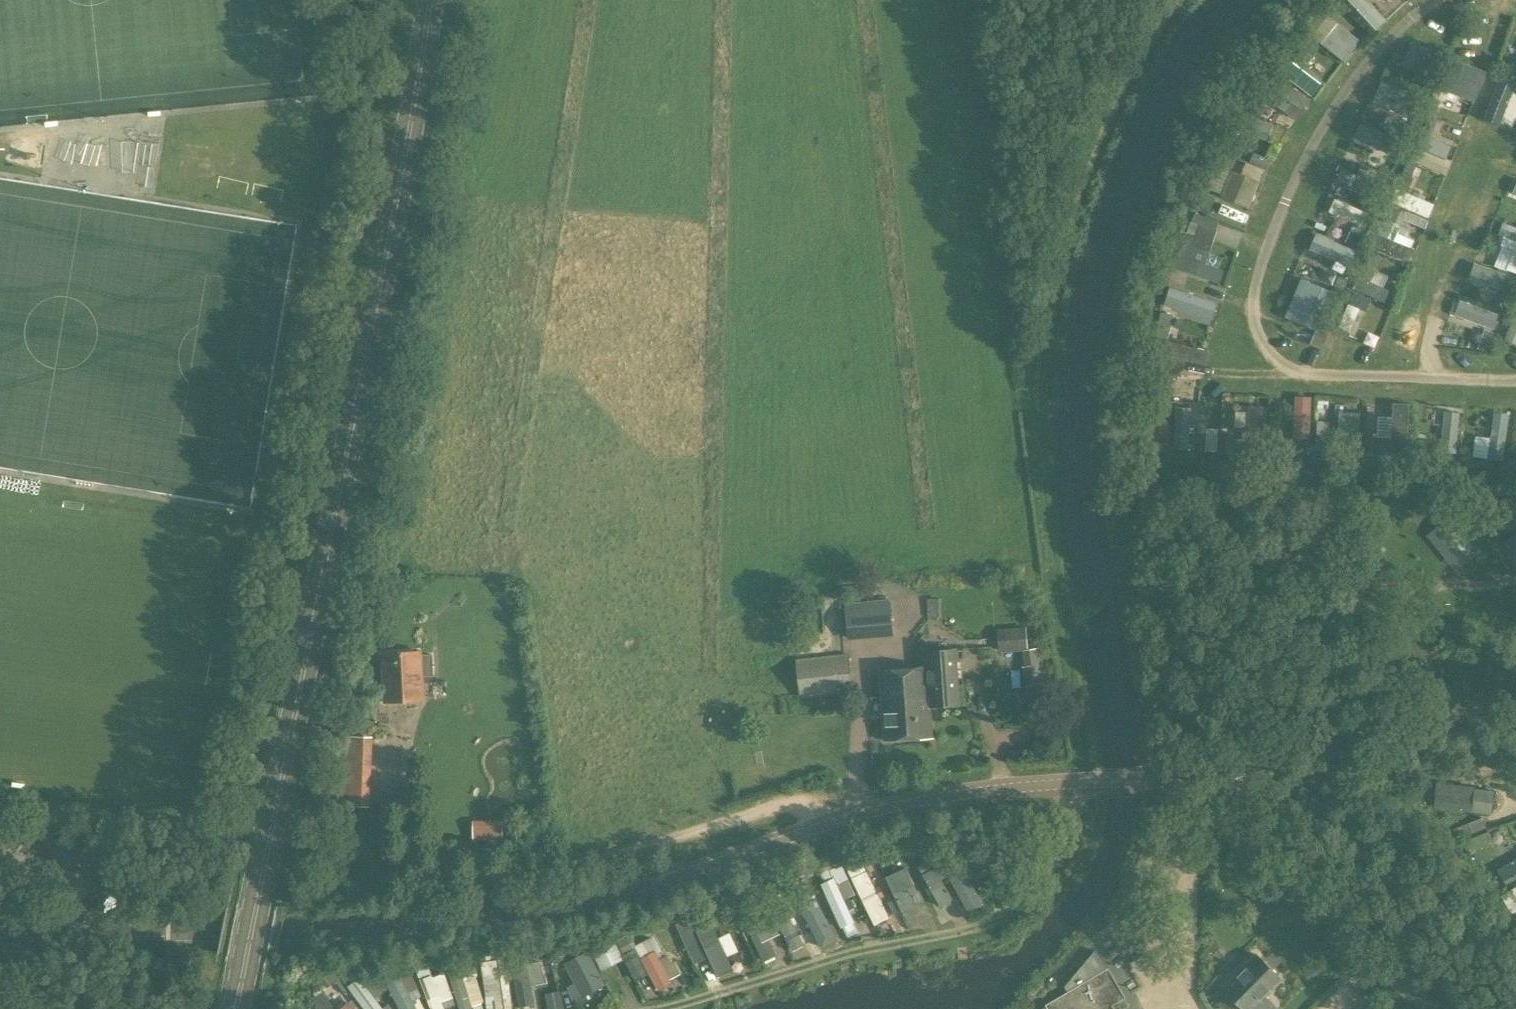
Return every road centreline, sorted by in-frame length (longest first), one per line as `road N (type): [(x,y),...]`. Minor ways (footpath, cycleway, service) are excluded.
road 1 (tertiary): [(0,933),(309,929),(515,913),(642,885),(918,801),(1098,783)]
road 2 (primary): [(235,1008),(421,0)]
road 3 (track): [(1515,370),(1303,370),(1277,361),(1255,330),(1254,294),(1298,171),(1350,83),(1437,0)]
road 4 (track): [(624,1008),(971,927),(1026,899),(1073,815),(1073,784)]
road 5 (tertiary): [(1207,806),(1258,756),(1328,731),(1515,713)]
road 6 (tertiary): [(1434,1008),(1207,806)]
road 7 (track): [(1207,806),(1163,888),(1158,942),(1179,1008)]

